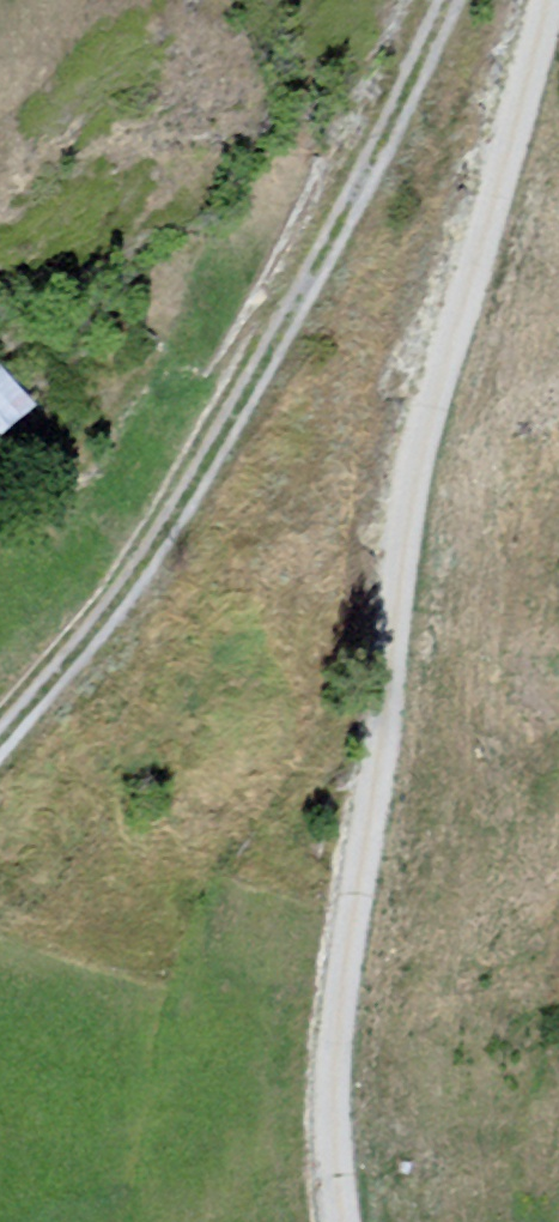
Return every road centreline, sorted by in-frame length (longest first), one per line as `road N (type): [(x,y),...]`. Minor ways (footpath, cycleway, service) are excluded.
road 1 (residential): [(350,1221),(349,1024),(425,517),(558,88)]
road 2 (track): [(0,744),(163,561),(403,110),(447,0)]

